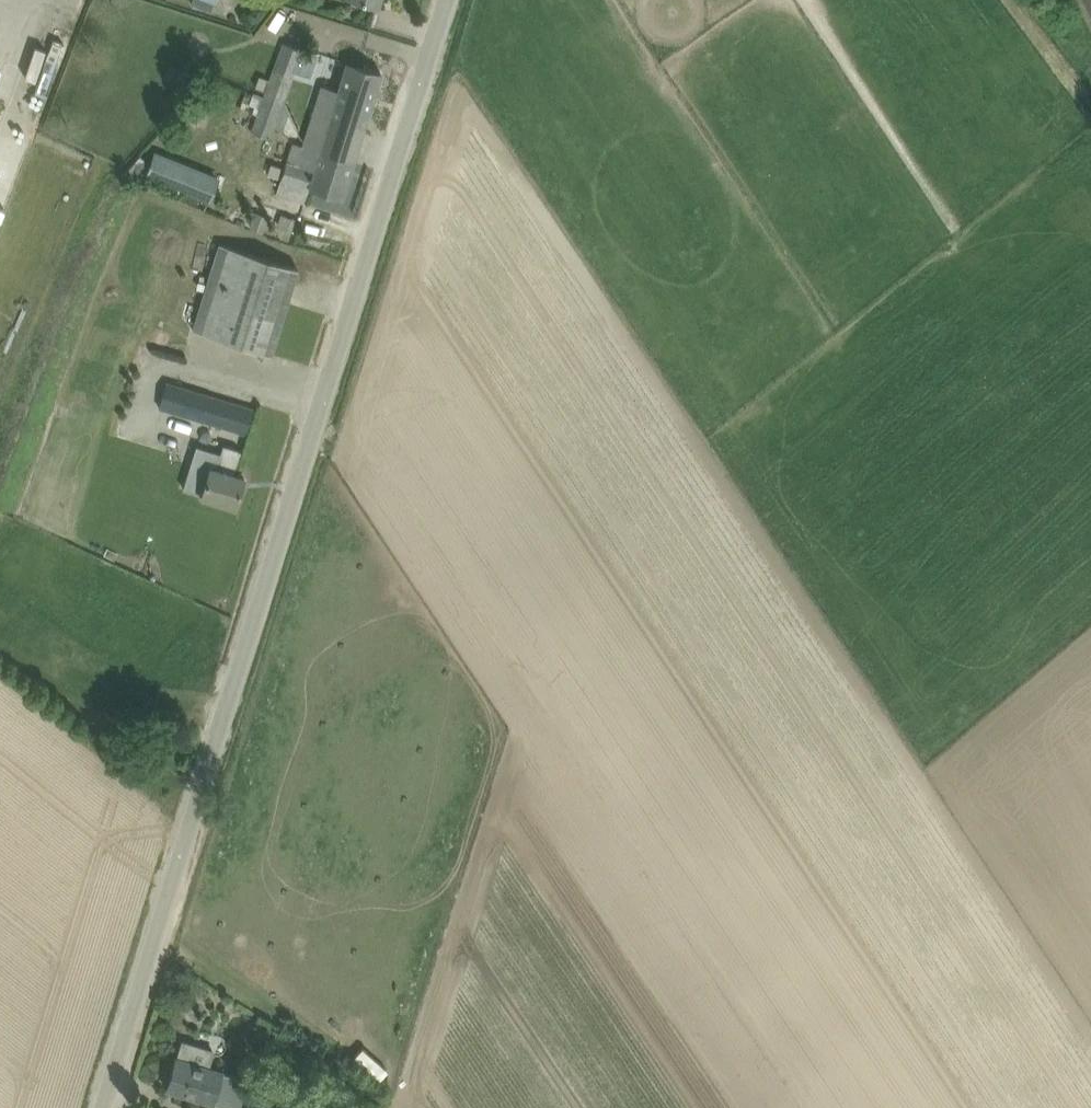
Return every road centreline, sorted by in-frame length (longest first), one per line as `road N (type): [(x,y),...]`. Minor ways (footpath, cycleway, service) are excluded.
road 1 (unclassified): [(105,1107),(447,0)]

